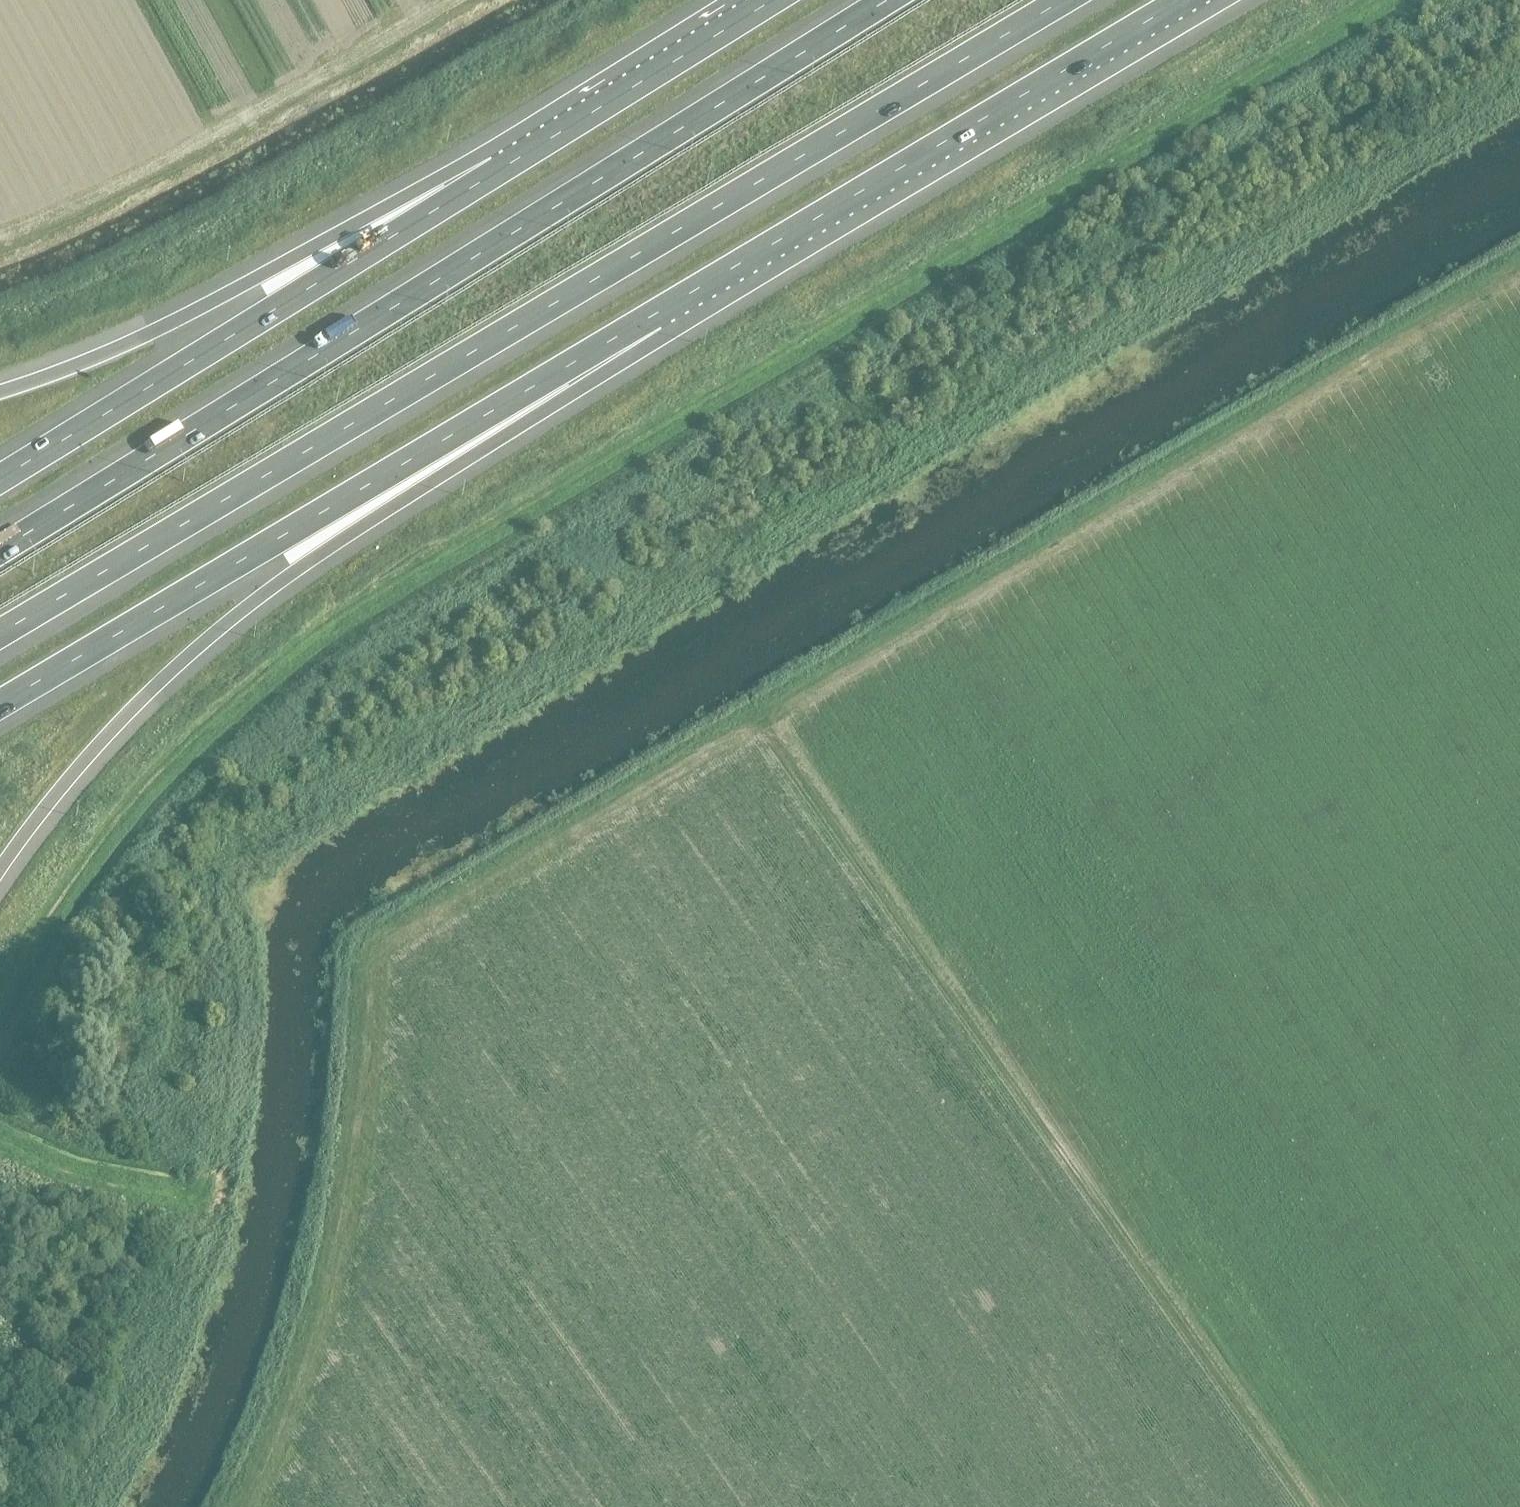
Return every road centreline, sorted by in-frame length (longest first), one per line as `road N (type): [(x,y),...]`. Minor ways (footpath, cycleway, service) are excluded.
road 1 (motorway): [(0,634),(1063,0)]
road 2 (motorway): [(887,0),(0,551)]
road 3 (motorway): [(0,886),(168,684),(253,608),(652,317)]
road 4 (motorway): [(0,704),(652,317)]
road 5 (motorway): [(652,317),(1183,0)]
road 6 (motorway): [(499,171),(0,478)]
road 7 (motorway): [(499,171),(150,336),(0,392)]
road 8 (motorway): [(773,0),(499,171)]

